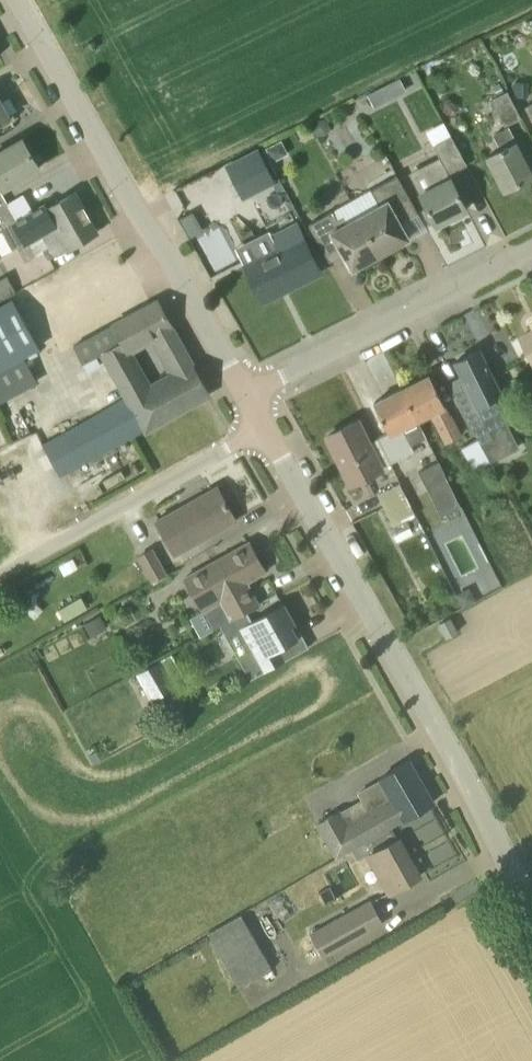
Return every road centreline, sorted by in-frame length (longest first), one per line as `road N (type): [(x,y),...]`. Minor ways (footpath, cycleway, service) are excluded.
road 1 (unclassified): [(531,910),(264,428)]
road 2 (unclassified): [(246,396),(19,0)]
road 3 (residential): [(246,396),(531,249)]
road 4 (unclassified): [(0,575),(264,428)]

